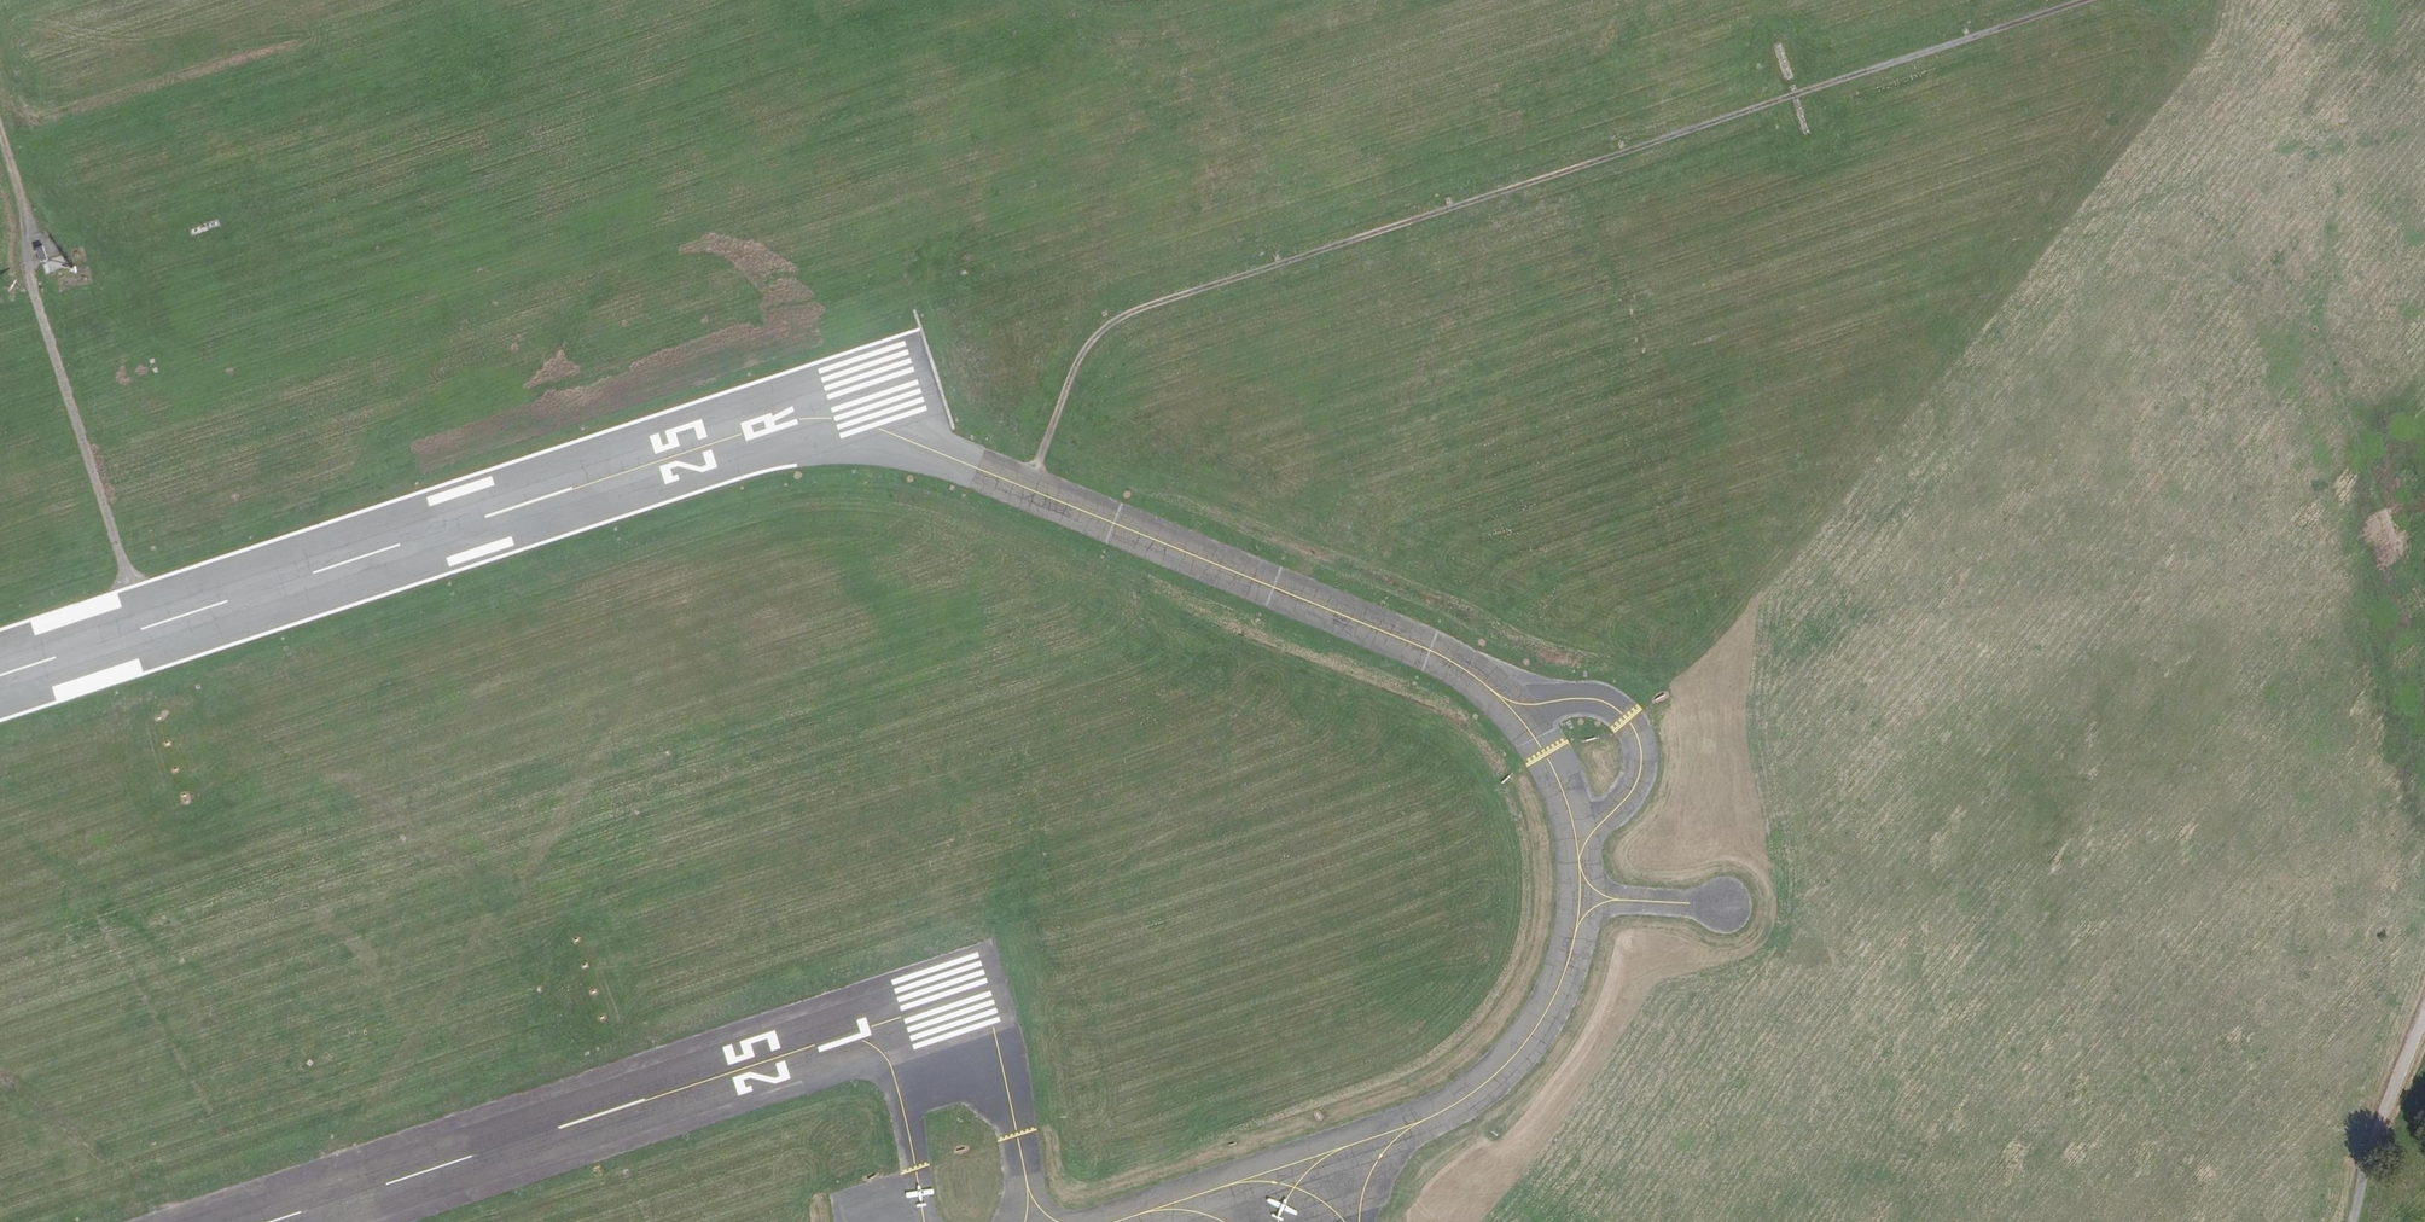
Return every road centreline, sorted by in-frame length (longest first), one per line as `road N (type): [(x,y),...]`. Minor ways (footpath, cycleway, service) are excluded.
road 1 (track): [(0,127),(29,216),(36,294),(144,627)]
road 2 (track): [(2357,1221),(2424,1015)]

